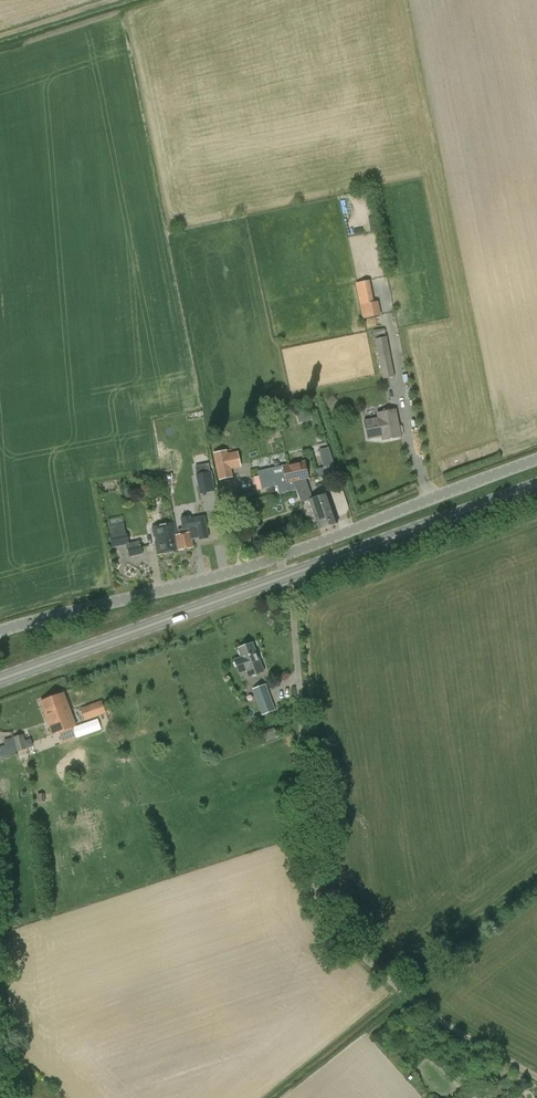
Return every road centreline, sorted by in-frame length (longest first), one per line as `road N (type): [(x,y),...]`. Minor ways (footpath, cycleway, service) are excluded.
road 1 (unclassified): [(536,1075),(413,999),(323,910),(294,619)]
road 2 (secondary): [(0,680),(287,576)]
road 3 (unclassified): [(0,631),(279,557)]
road 4 (unclassified): [(279,557),(536,462)]
road 5 (secondary): [(287,576),(536,485)]

